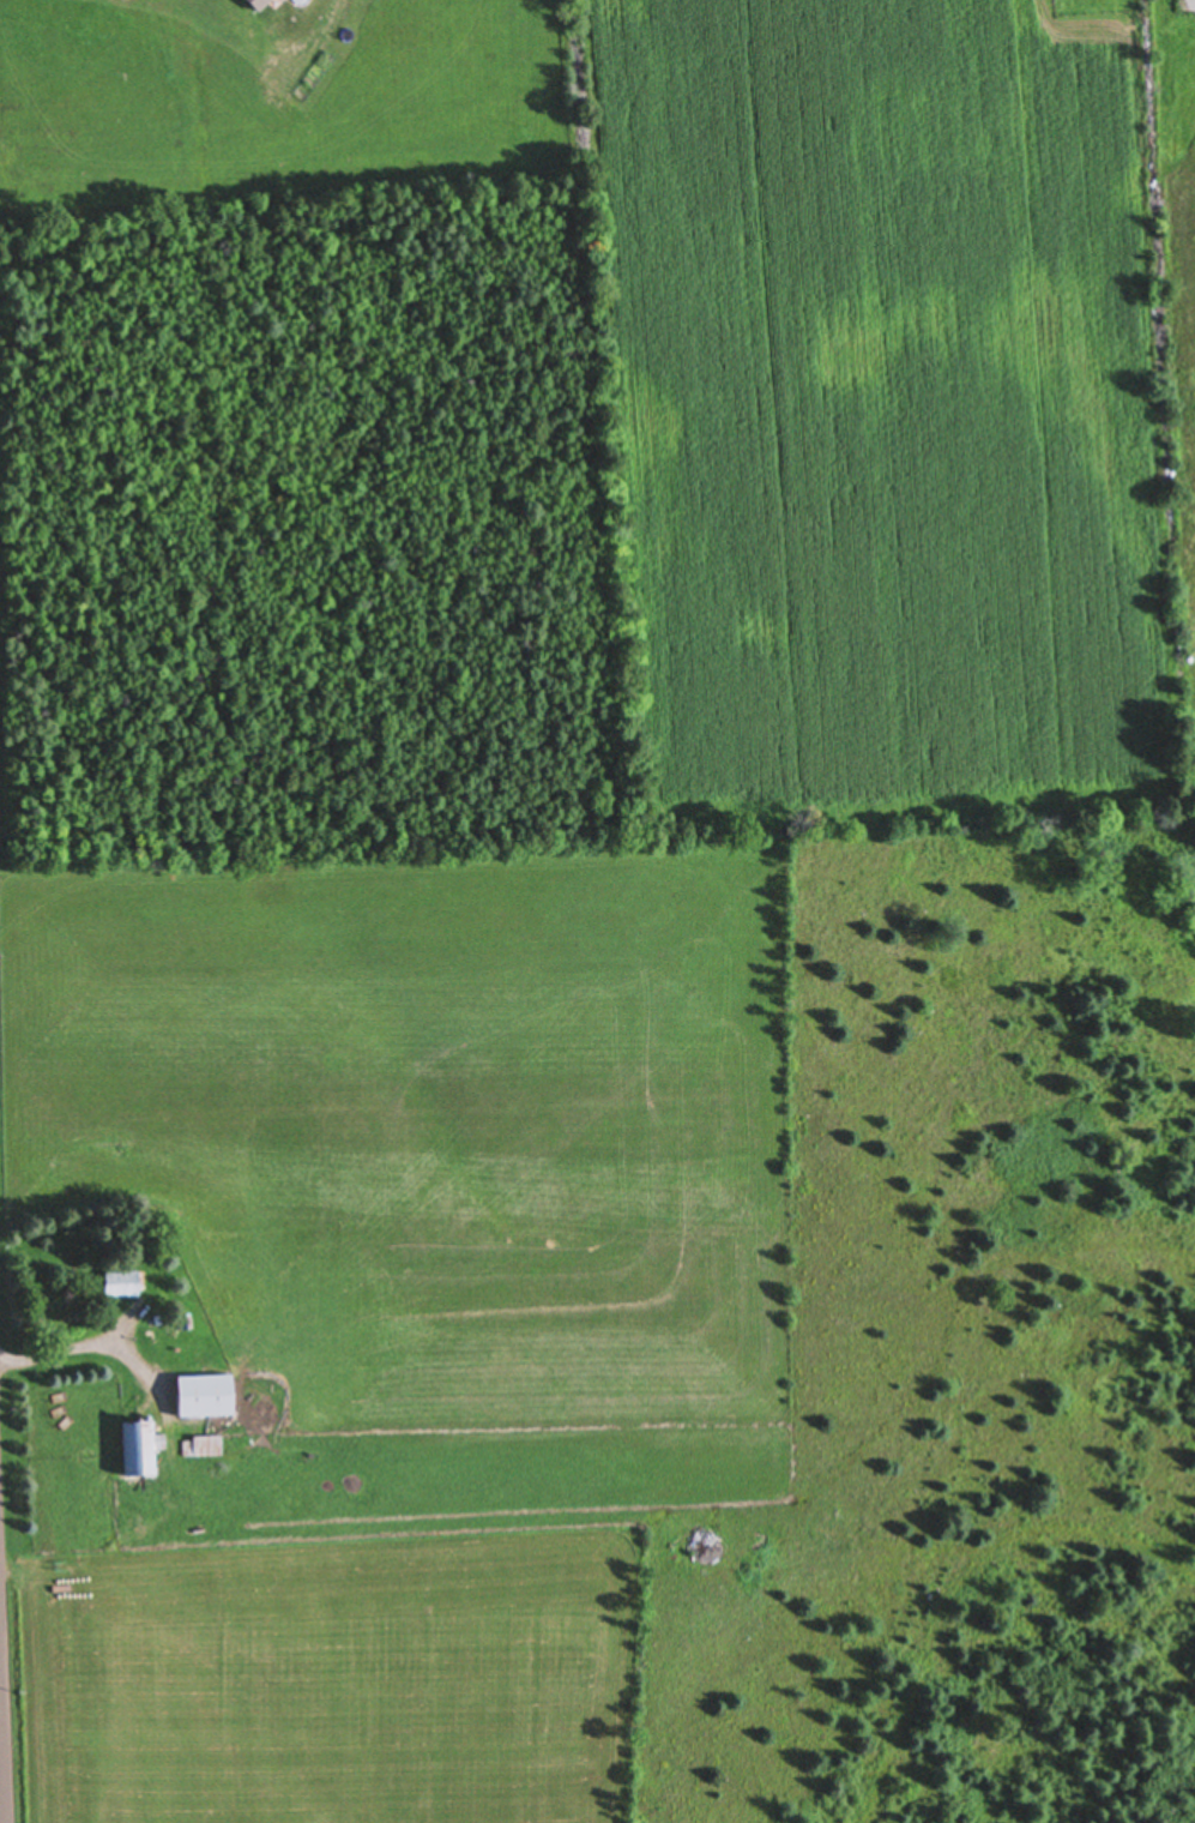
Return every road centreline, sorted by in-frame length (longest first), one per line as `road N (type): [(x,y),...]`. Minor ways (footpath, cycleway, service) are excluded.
road 1 (residential): [(0,1628),(6,1822)]

